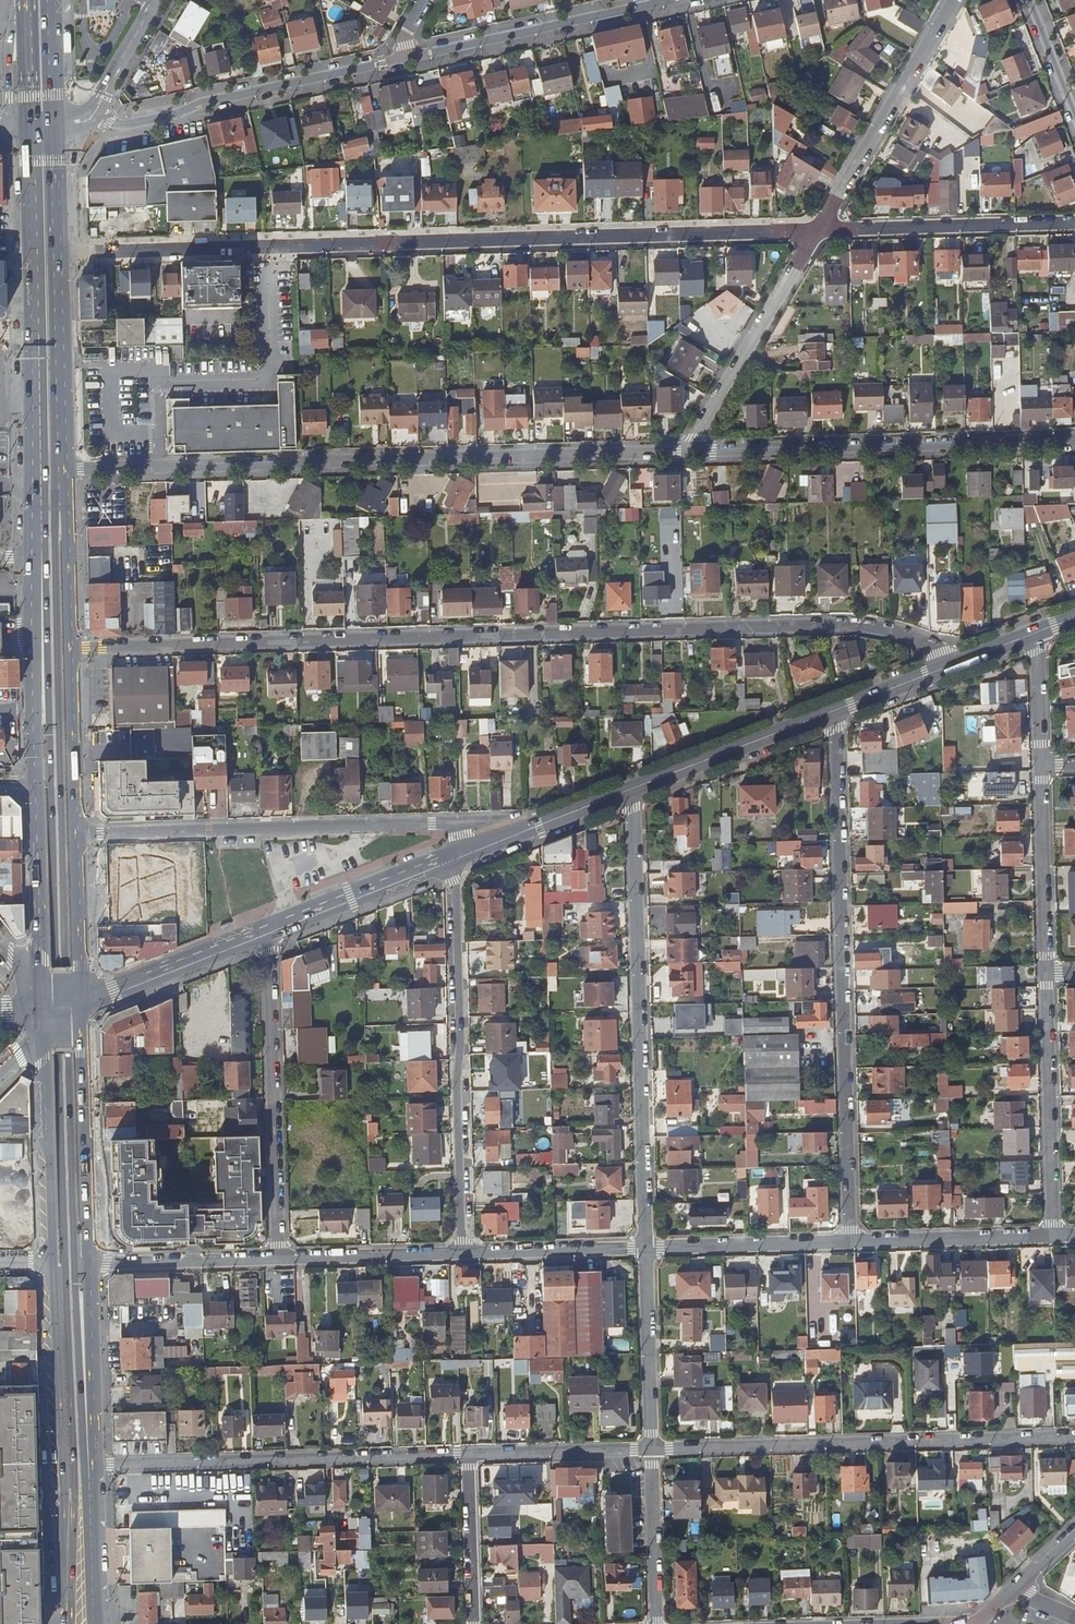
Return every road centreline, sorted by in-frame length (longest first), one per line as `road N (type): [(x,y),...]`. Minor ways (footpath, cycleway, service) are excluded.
road 1 (residential): [(947,668),(918,640),(814,624),(72,647)]
road 2 (residential): [(54,254),(818,230)]
road 3 (residential): [(62,468),(684,452)]
road 4 (residential): [(851,1242),(831,712)]
road 5 (residential): [(634,788),(647,1248)]
road 6 (residential): [(651,1449),(1074,1437)]
road 7 (residential): [(468,854),(463,834),(432,822),(78,835)]
road 8 (residential): [(454,860),(462,1252)]
road 9 (residential): [(684,452),(1074,440)]
road 10 (residential): [(96,1465),(469,1454)]
road 11 (primary): [(50,1262),(75,1623)]
road 12 (residential): [(279,1258),(266,930)]
road 13 (residential): [(94,114),(128,124),(408,57)]
road 14 (residential): [(408,57),(674,0)]
road 15 (residential): [(955,0),(818,230)]
road 16 (primary): [(90,1264),(82,998)]
road 17 (residential): [(1053,1235),(1046,973)]
road 18 (residential): [(818,230),(684,452)]
road 19 (residential): [(818,230),(1074,223)]
road 20 (primary): [(43,1033),(50,1262)]
road 21 (primary): [(35,783),(43,1011)]
road 22 (primary): [(32,332),(32,558)]
road 23 (primary): [(32,558),(35,783)]
road 24 (primary): [(62,468),(54,254)]
road 25 (primary): [(831,712),(634,788)]
road 26 (residential): [(1046,973),(1041,767)]
road 27 (residential): [(647,1248),(851,1242)]
road 28 (residential): [(851,1242),(1053,1235)]
road 29 (primary): [(96,1465),(90,1264)]
road 30 (residential): [(651,1449),(647,1248)]
road 31 (primary): [(454,860),(266,930)]
road 32 (primary): [(26,132),(32,332)]
road 33 (primary): [(266,930),(82,998)]
road 34 (residential): [(90,1264),(279,1258)]
road 35 (primary): [(78,835),(72,647)]
road 36 (residential): [(462,1252),(647,1248)]
road 37 (residential): [(279,1258),(462,1252)]
road 38 (residential): [(469,1454),(651,1449)]
road 39 (primary): [(72,647),(62,468)]
road 40 (primary): [(634,788),(468,854)]
road 41 (residential): [(656,1623),(651,1449)]
road 42 (residential): [(469,1454),(474,1623)]
road 43 (primary): [(82,998),(78,835)]
road 44 (primary): [(94,1623),(96,1465)]
road 45 (residential): [(1041,767),(1037,633)]
road 46 (primary): [(23,0),(26,132)]
road 47 (primary): [(51,132),(49,0)]
road 48 (residential): [(157,0),(94,114)]
road 49 (residential): [(1074,116),(1030,0)]
road 50 (primary): [(947,668),(831,712)]

